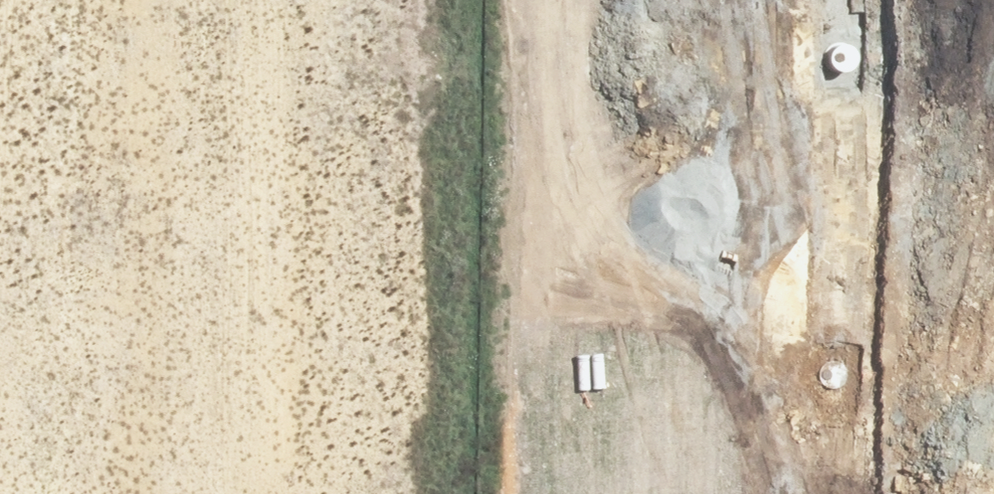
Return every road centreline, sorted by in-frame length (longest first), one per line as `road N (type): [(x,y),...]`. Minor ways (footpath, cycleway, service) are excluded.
road 1 (unknown): [(0,222),(493,228)]
road 2 (unknown): [(66,493),(65,0)]
road 3 (residential): [(493,228),(903,240)]
road 4 (residential): [(903,240),(902,493)]
road 5 (residential): [(907,0),(903,240)]

